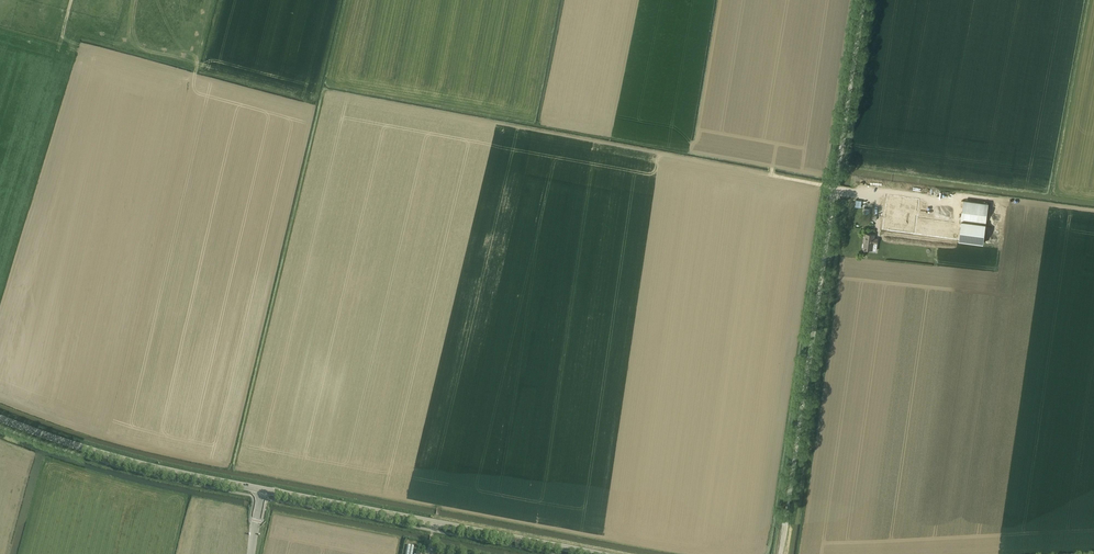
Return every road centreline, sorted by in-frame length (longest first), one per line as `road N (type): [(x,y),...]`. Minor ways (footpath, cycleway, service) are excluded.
road 1 (secondary): [(599,553),(141,464),(0,418)]
road 2 (unclassified): [(780,553),(864,0)]

